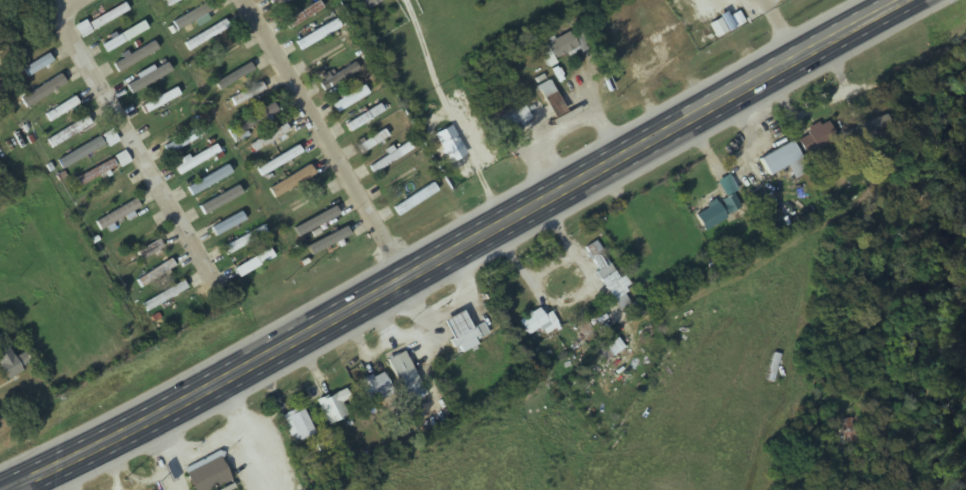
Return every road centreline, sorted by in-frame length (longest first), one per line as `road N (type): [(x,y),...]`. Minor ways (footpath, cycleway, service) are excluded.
road 1 (trunk): [(4,489),(189,400),(906,0)]
road 2 (residential): [(251,0),(408,277)]
road 3 (residential): [(79,0),(72,4),(78,46),(206,268)]
road 4 (residential): [(644,144),(653,174),(729,237),(820,271),(873,267)]

